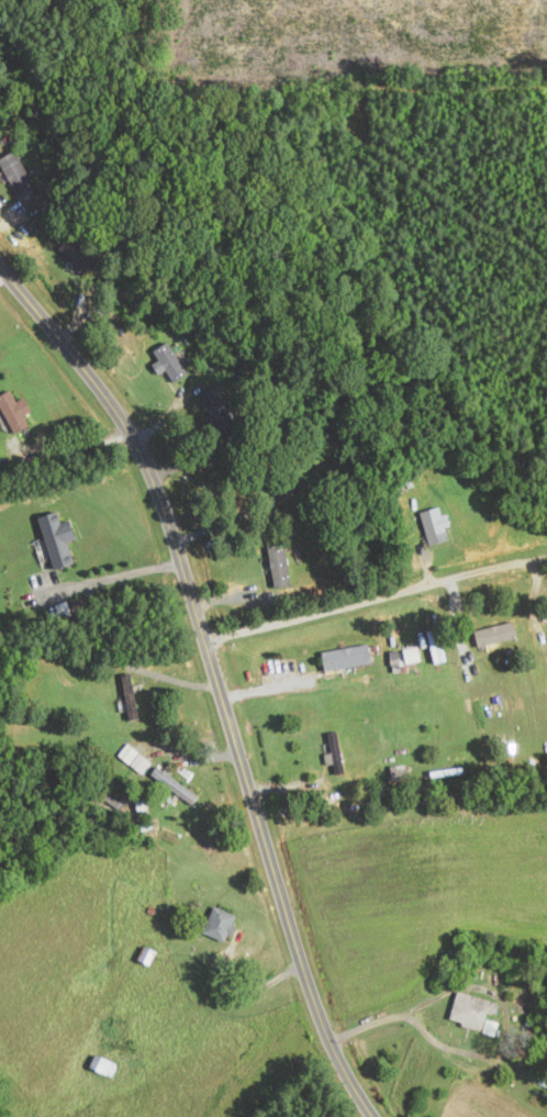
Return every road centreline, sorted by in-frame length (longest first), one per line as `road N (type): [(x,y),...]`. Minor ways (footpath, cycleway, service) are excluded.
road 1 (residential): [(366,1116),(299,980),(164,516),(114,414),(0,278)]
road 2 (residential): [(203,641),(546,555)]

